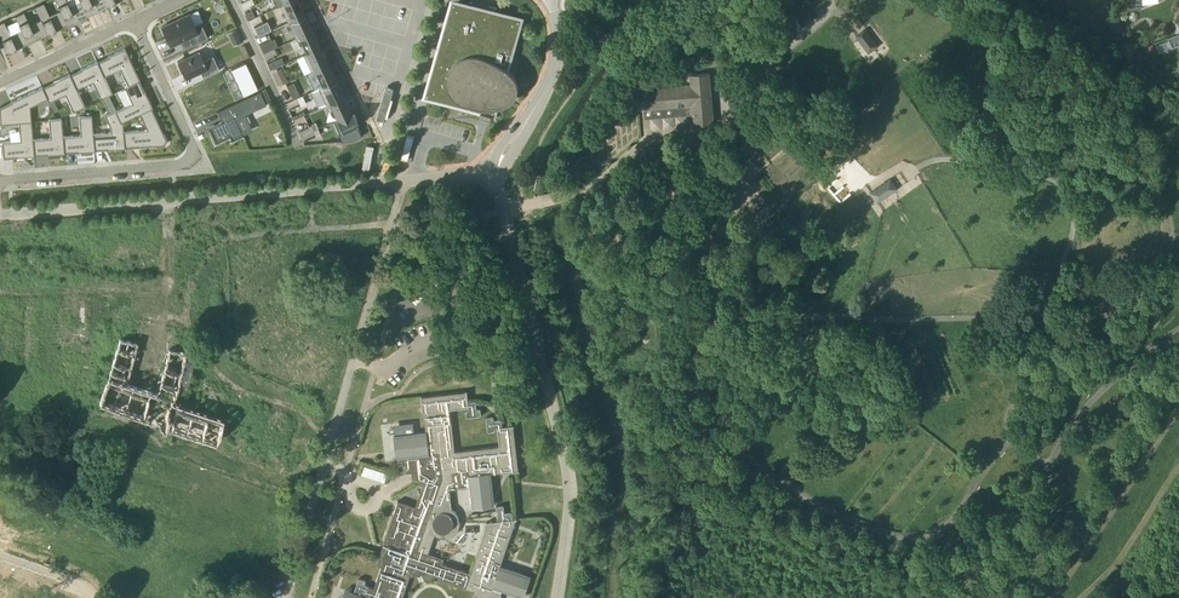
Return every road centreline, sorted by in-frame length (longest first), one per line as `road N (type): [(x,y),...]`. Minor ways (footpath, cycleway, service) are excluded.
road 1 (residential): [(557,597),(567,472),(496,172)]
road 2 (residential): [(287,597),(402,182)]
road 3 (residential): [(136,22),(187,134),(186,160),(0,181)]
road 4 (residential): [(166,201),(402,182)]
road 5 (residential): [(496,172),(555,76),(562,52),(552,0)]
road 6 (residential): [(143,381),(163,306),(166,201)]
road 7 (residential): [(0,218),(166,201)]
road 8 (track): [(1178,467),(1112,572),(1081,597)]
road 9 (residential): [(0,85),(136,22)]
road 10 (track): [(1035,597),(1042,470)]

